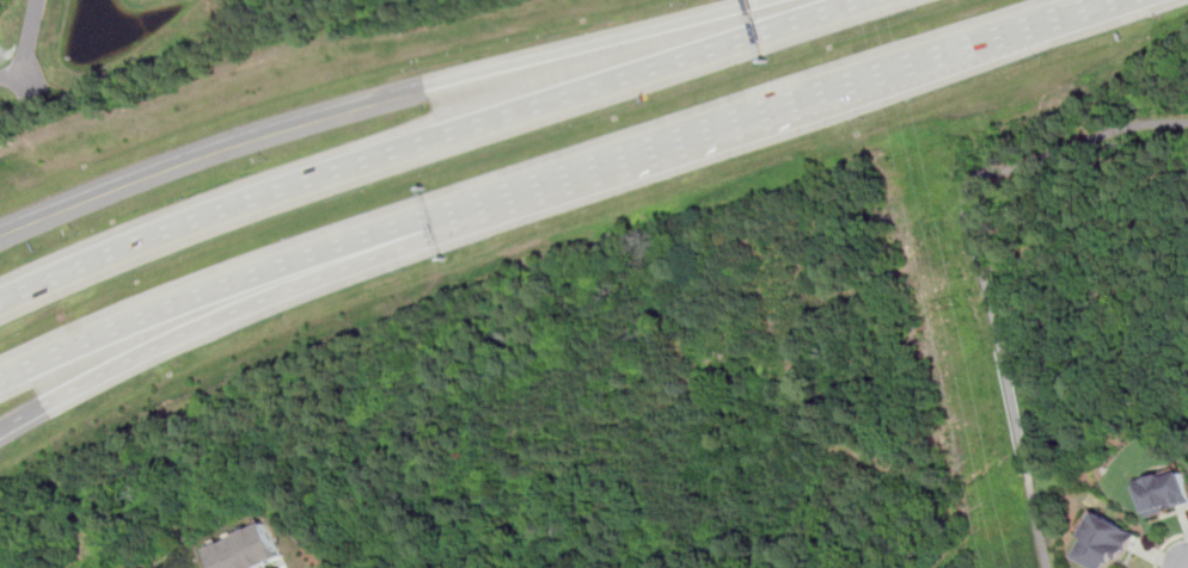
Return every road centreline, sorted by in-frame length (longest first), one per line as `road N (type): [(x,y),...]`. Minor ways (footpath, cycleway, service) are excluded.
road 1 (motorway): [(863,0),(185,221),(0,298)]
road 2 (motorway): [(0,378),(271,268),(424,224)]
road 3 (motorway): [(423,86),(207,149),(0,229)]
road 4 (motorway): [(39,405),(173,334),(424,224)]
road 5 (motorway): [(424,224),(800,104)]
road 6 (motorway): [(774,0),(423,86)]
road 7 (motorway): [(800,104),(1111,0)]

